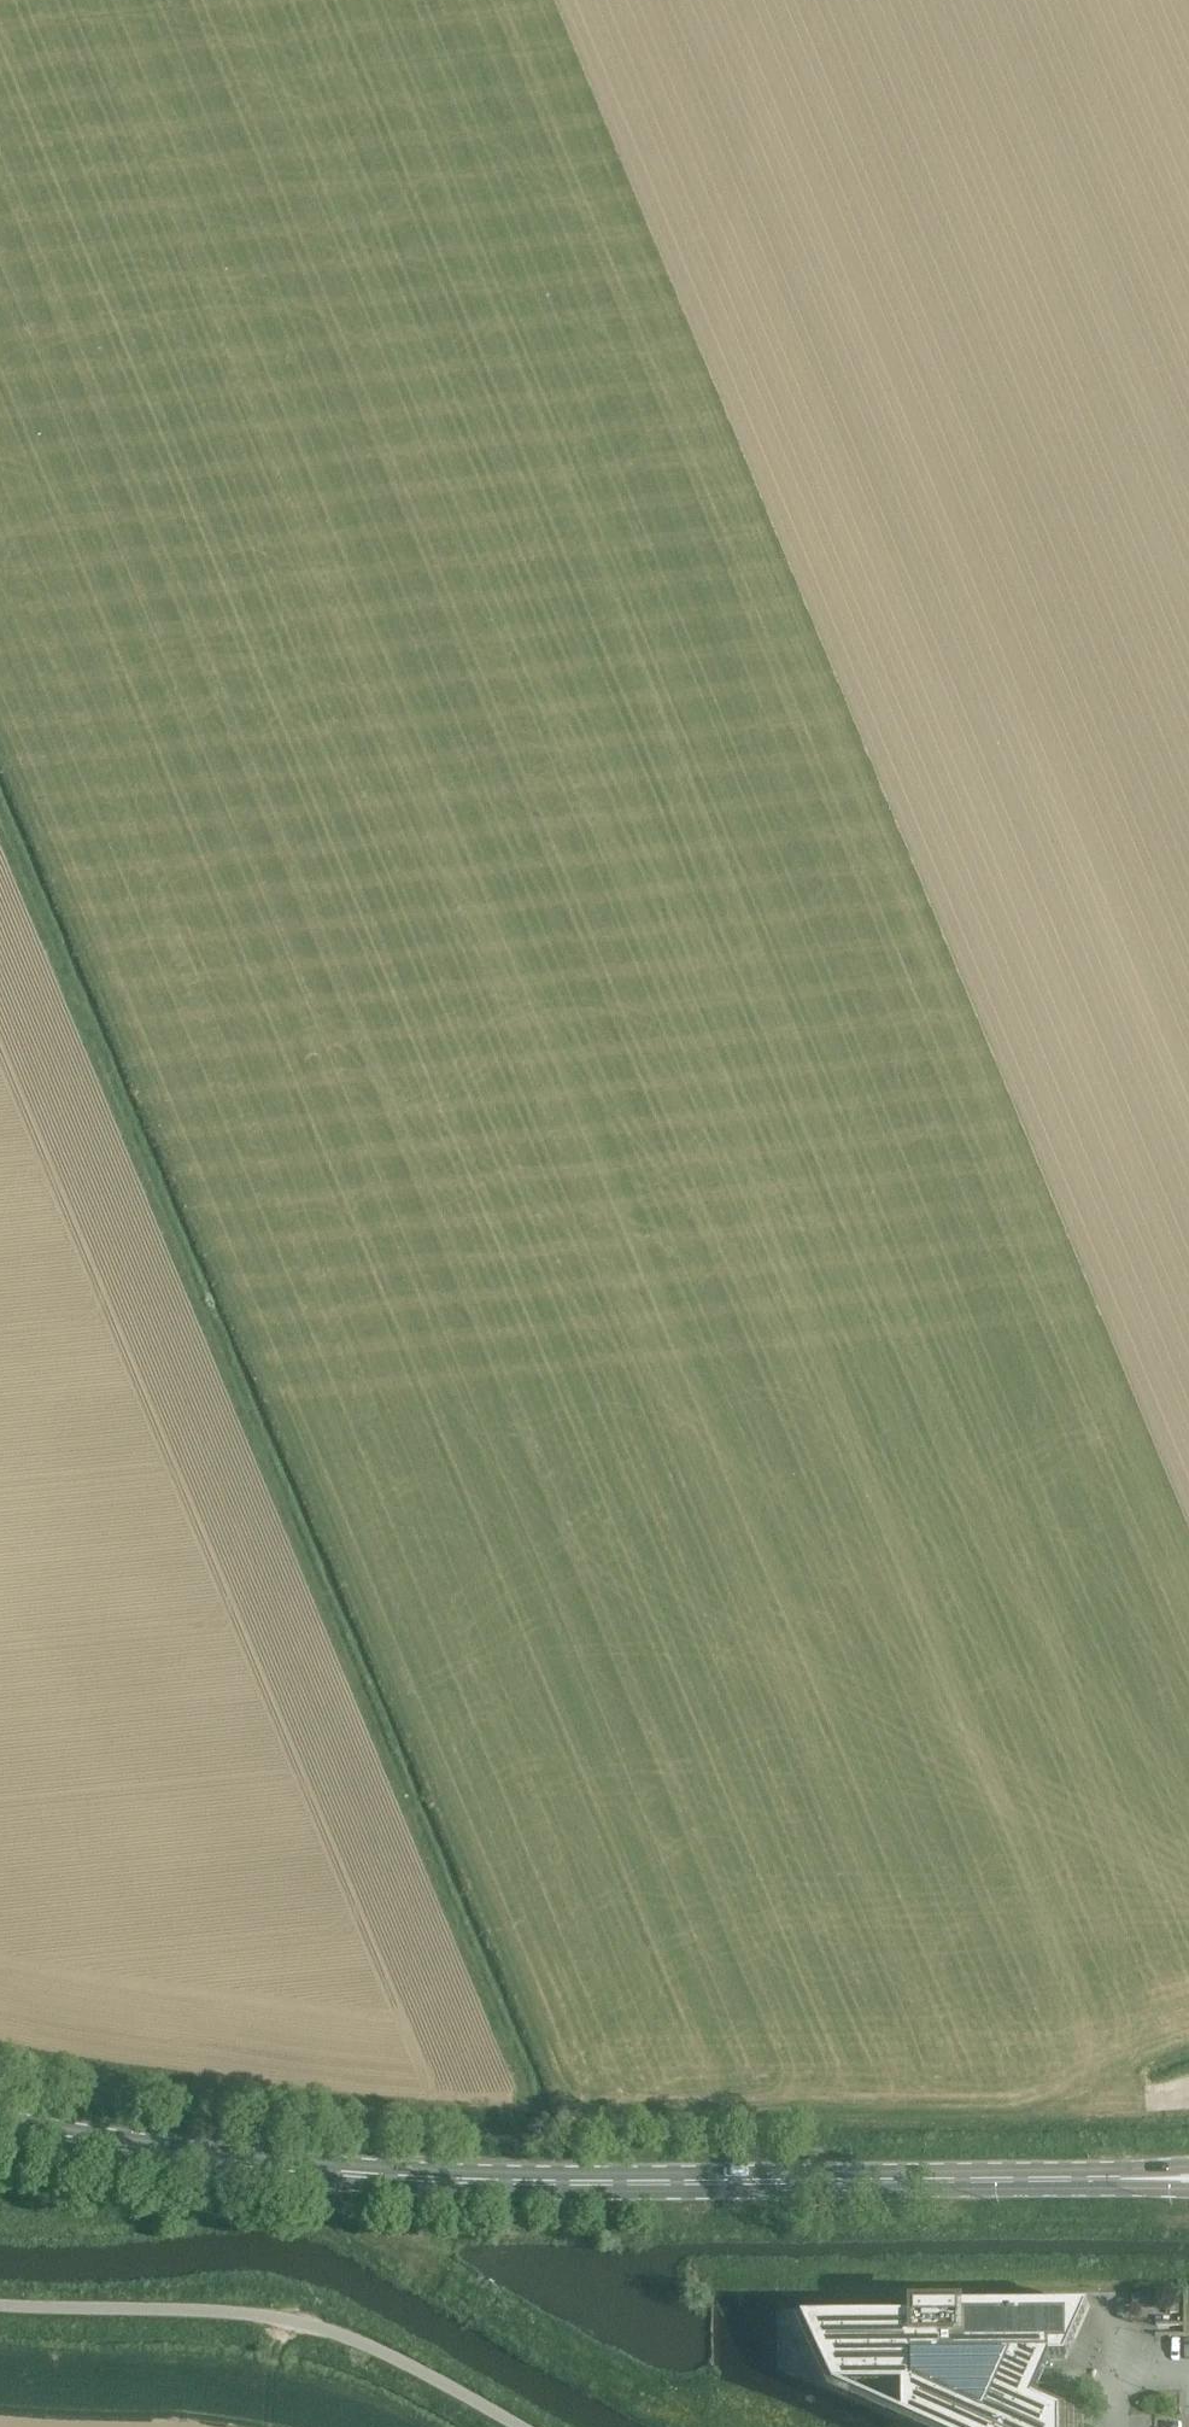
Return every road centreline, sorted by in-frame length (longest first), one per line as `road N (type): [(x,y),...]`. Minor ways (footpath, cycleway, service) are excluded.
road 1 (primary): [(0,2126),(255,2167),(436,2180),(1188,2179)]
road 2 (unclassified): [(0,2308),(287,2320),(366,2346),(512,2426)]

